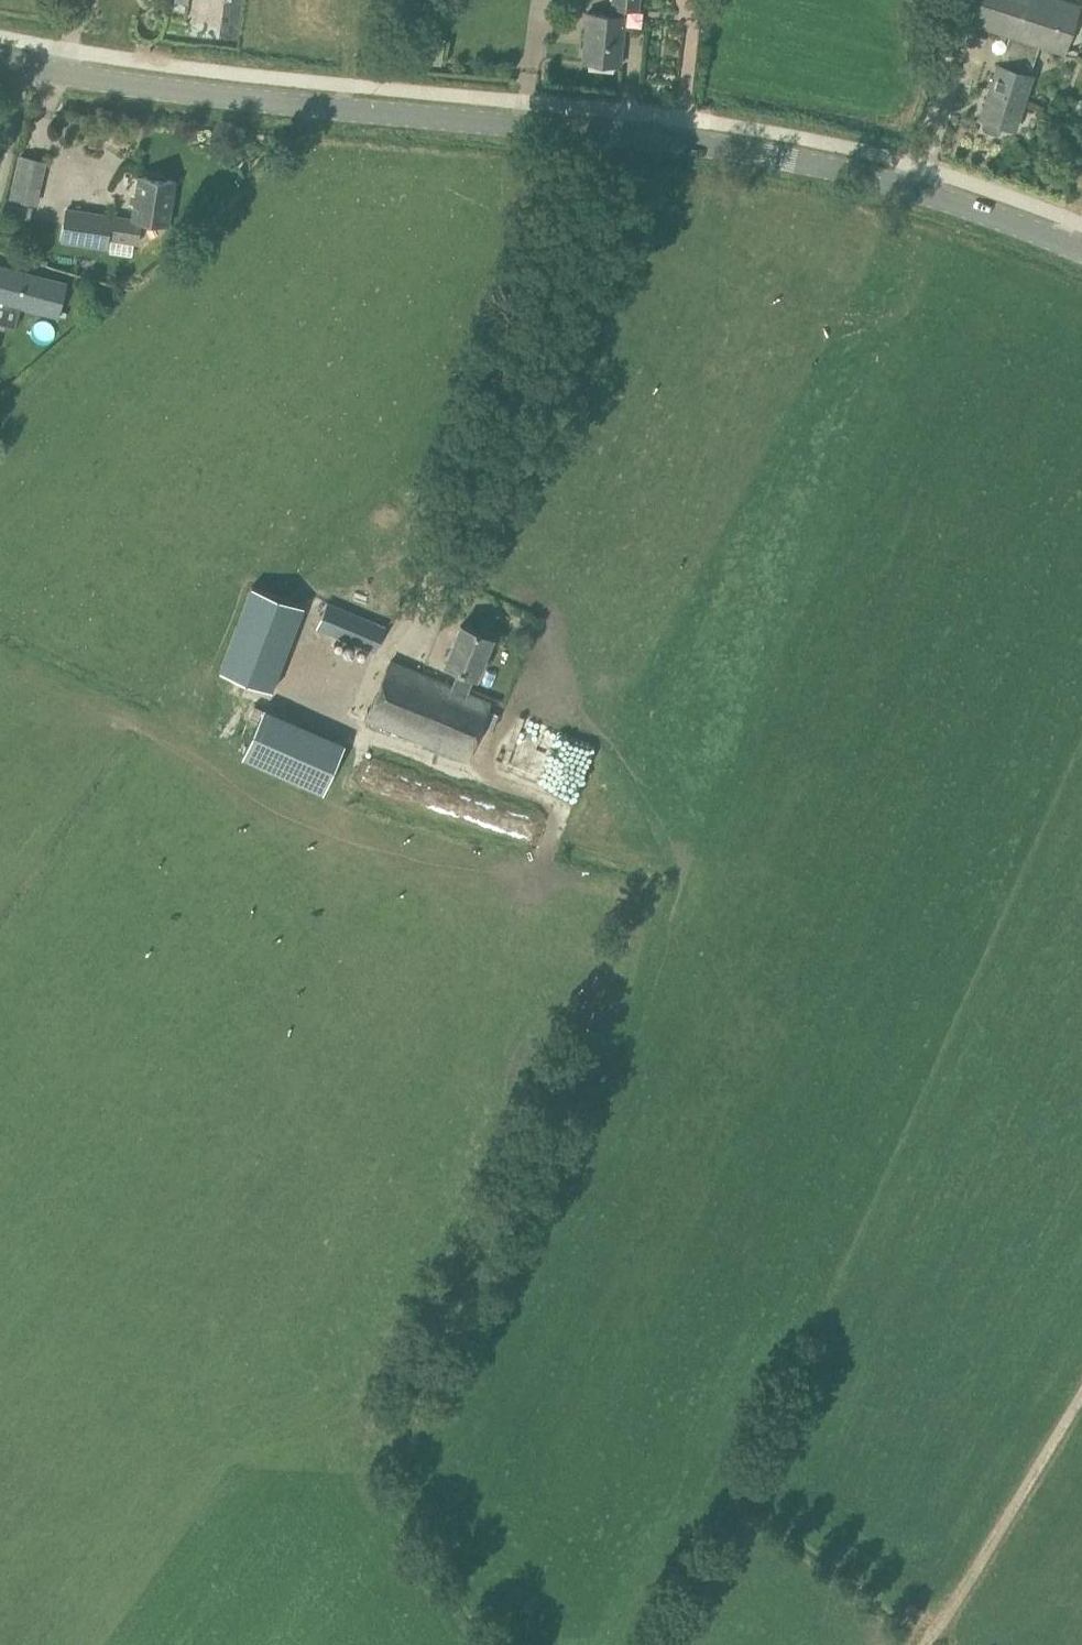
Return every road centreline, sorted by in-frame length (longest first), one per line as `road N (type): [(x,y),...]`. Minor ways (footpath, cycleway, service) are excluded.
road 1 (tertiary): [(1081,254),(975,210),(751,153),(212,97),(0,67)]

